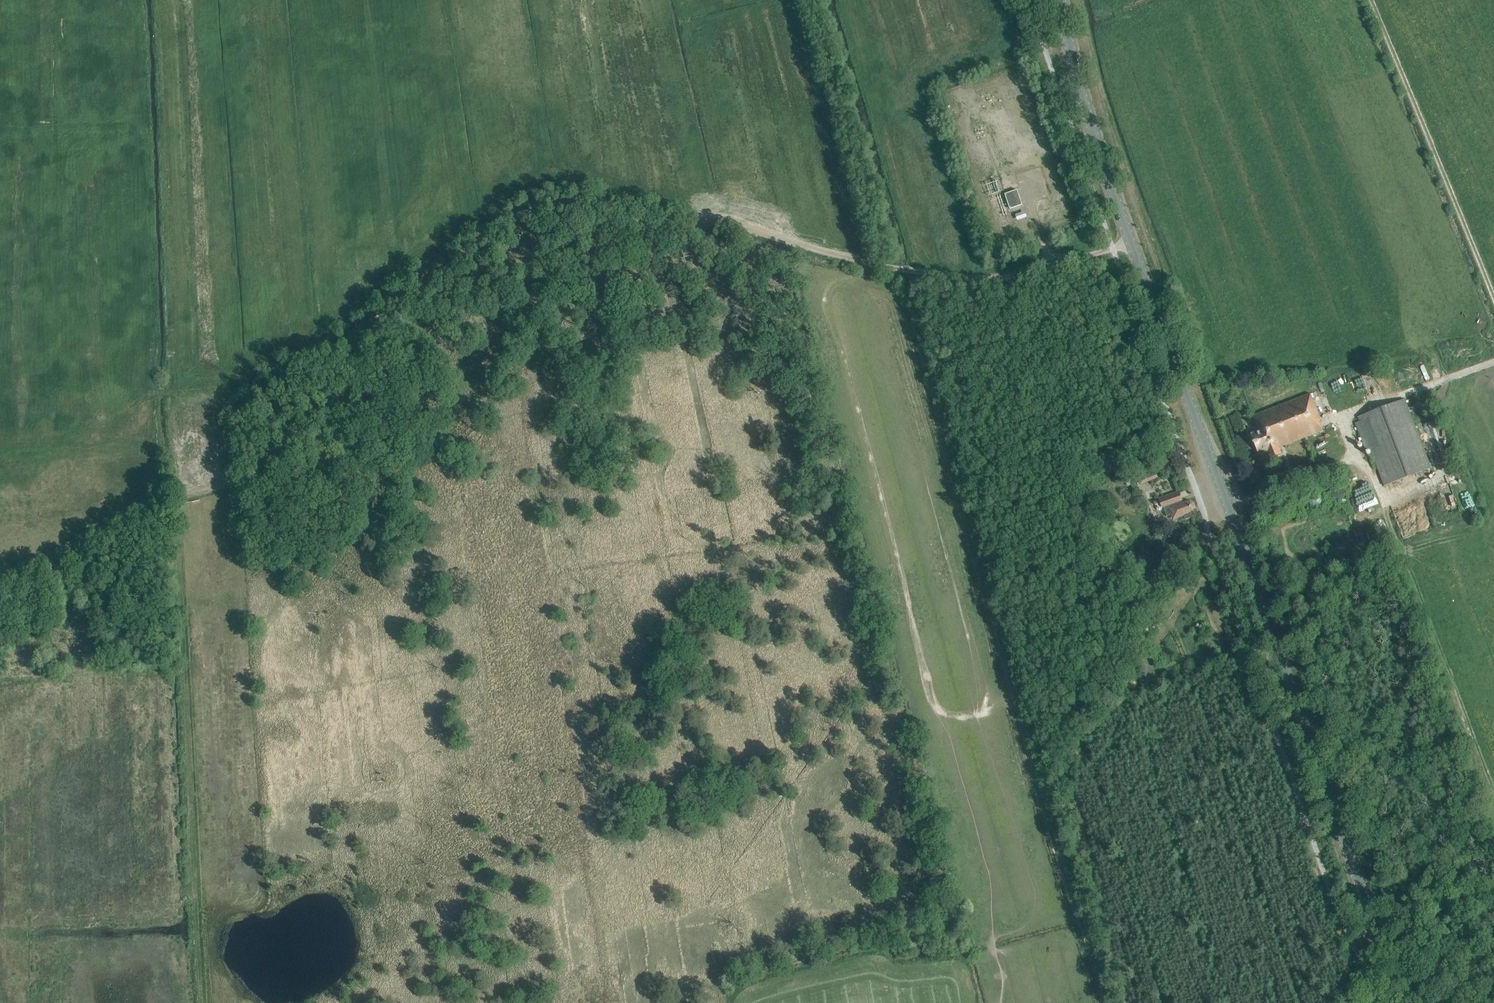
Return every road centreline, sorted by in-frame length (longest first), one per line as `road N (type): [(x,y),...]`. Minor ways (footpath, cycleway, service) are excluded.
road 1 (track): [(1050,263),(1000,278),(907,270),(716,219),(665,234),(592,202),(562,203),(491,231),(361,330),(348,344),(328,424),(268,464),(240,481),(135,509),(71,548),(0,572)]
road 2 (secondary): [(1424,1002),(1354,870),(1099,153),(1059,0)]

